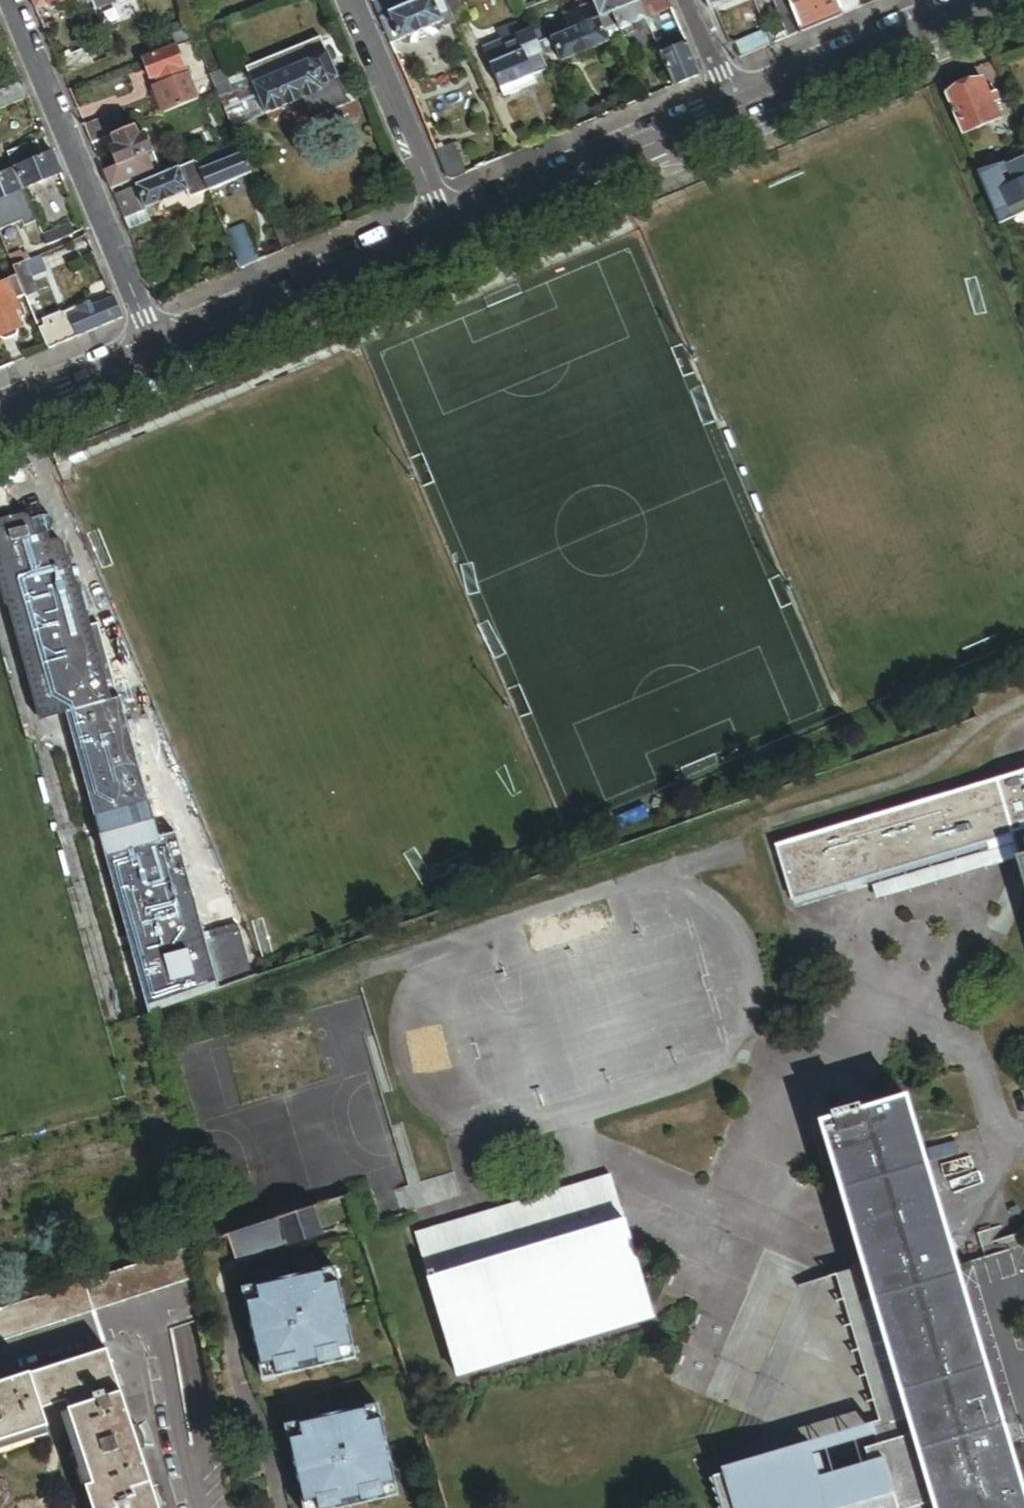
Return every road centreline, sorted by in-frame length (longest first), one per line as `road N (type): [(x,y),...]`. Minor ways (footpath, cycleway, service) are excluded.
road 1 (residential): [(11,0),(155,353)]
road 2 (tertiary): [(449,231),(155,353)]
road 3 (tertiary): [(734,114),(449,231)]
road 4 (tertiary): [(1003,0),(734,114)]
road 5 (residential): [(449,231),(350,0)]
road 6 (tertiary): [(155,353),(0,416)]
road 7 (residential): [(686,0),(734,114)]

